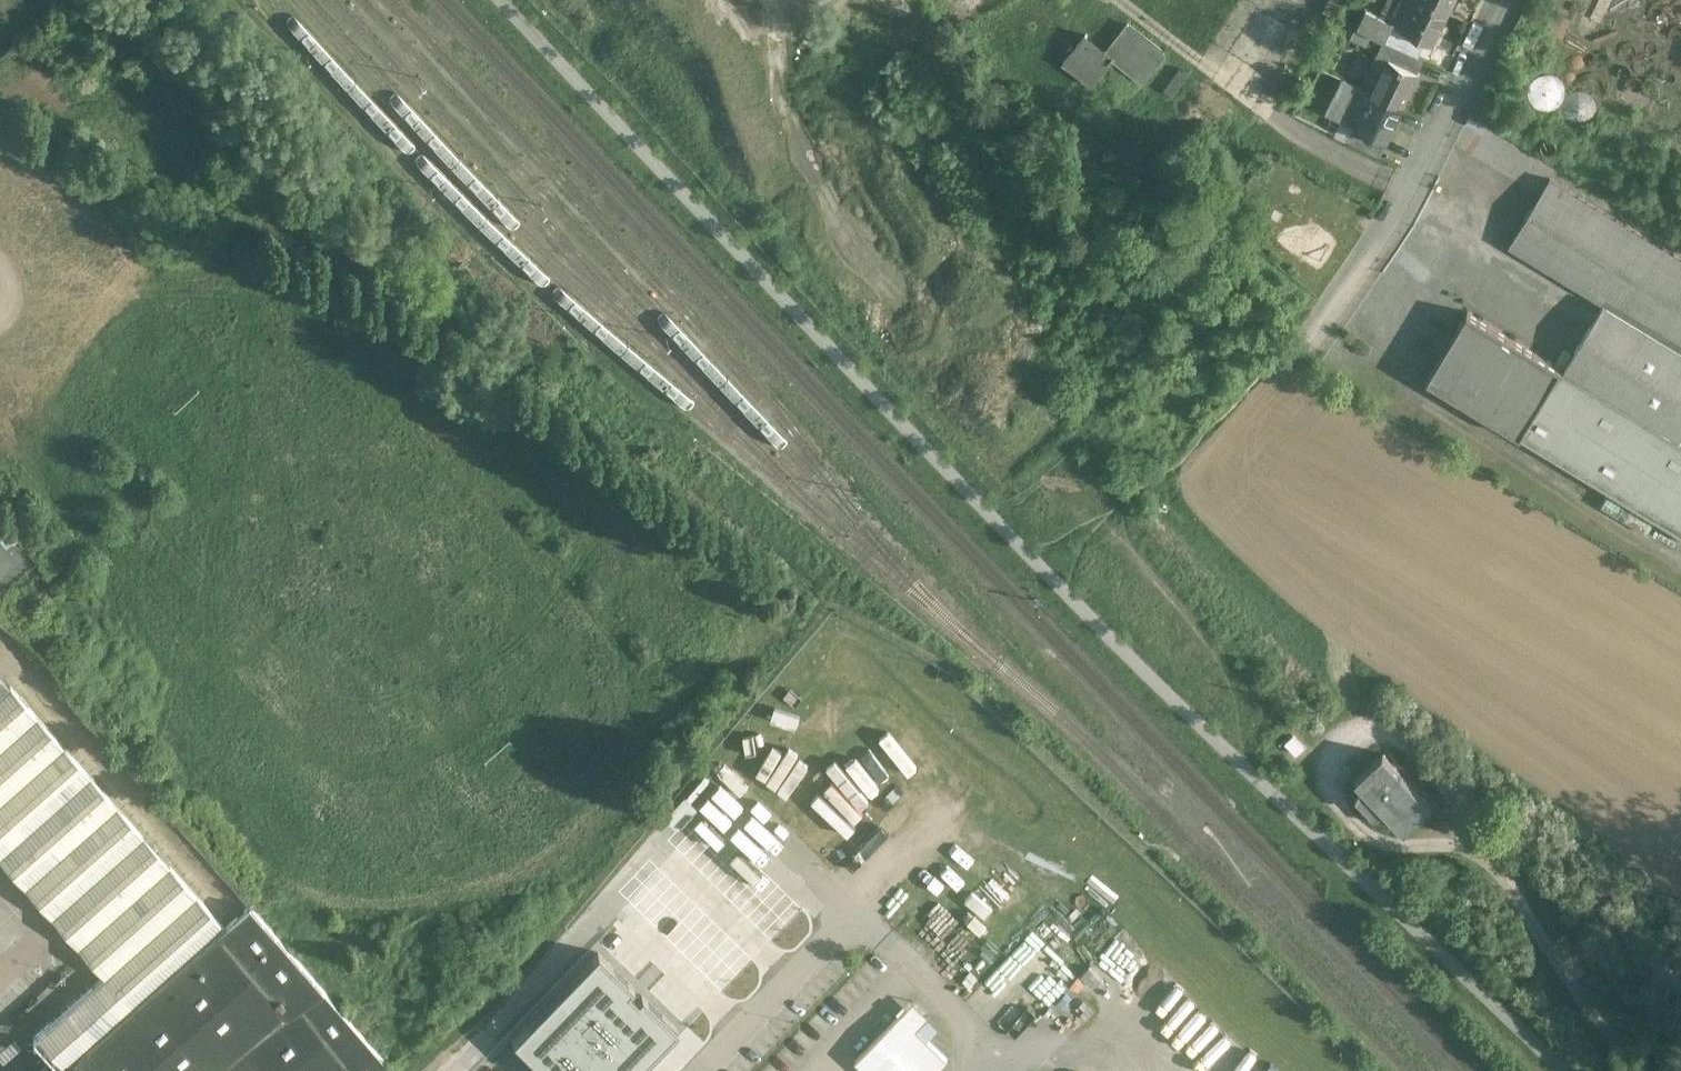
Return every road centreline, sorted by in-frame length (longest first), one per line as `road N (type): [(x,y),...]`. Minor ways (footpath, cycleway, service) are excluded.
road 1 (track): [(1655,1070),(1418,756),(1395,734),(1356,727),(1338,769),(1342,797),(1395,847),(1428,846)]
road 2 (residential): [(1497,0),(1479,54),(1360,266)]

